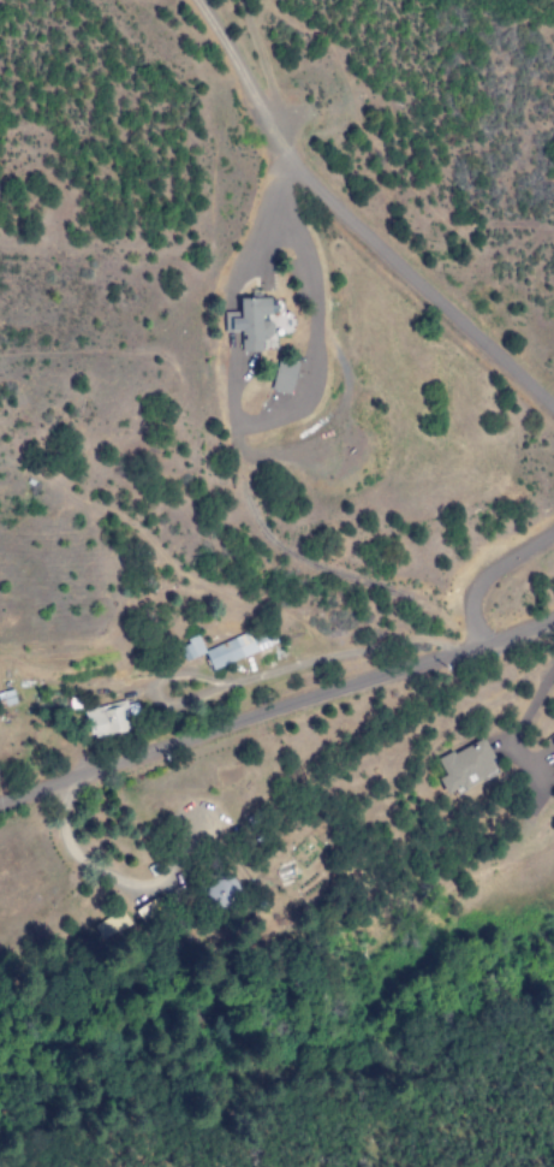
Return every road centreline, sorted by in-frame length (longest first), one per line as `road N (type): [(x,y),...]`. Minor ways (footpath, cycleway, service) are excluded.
road 1 (residential): [(0,806),(553,622)]

